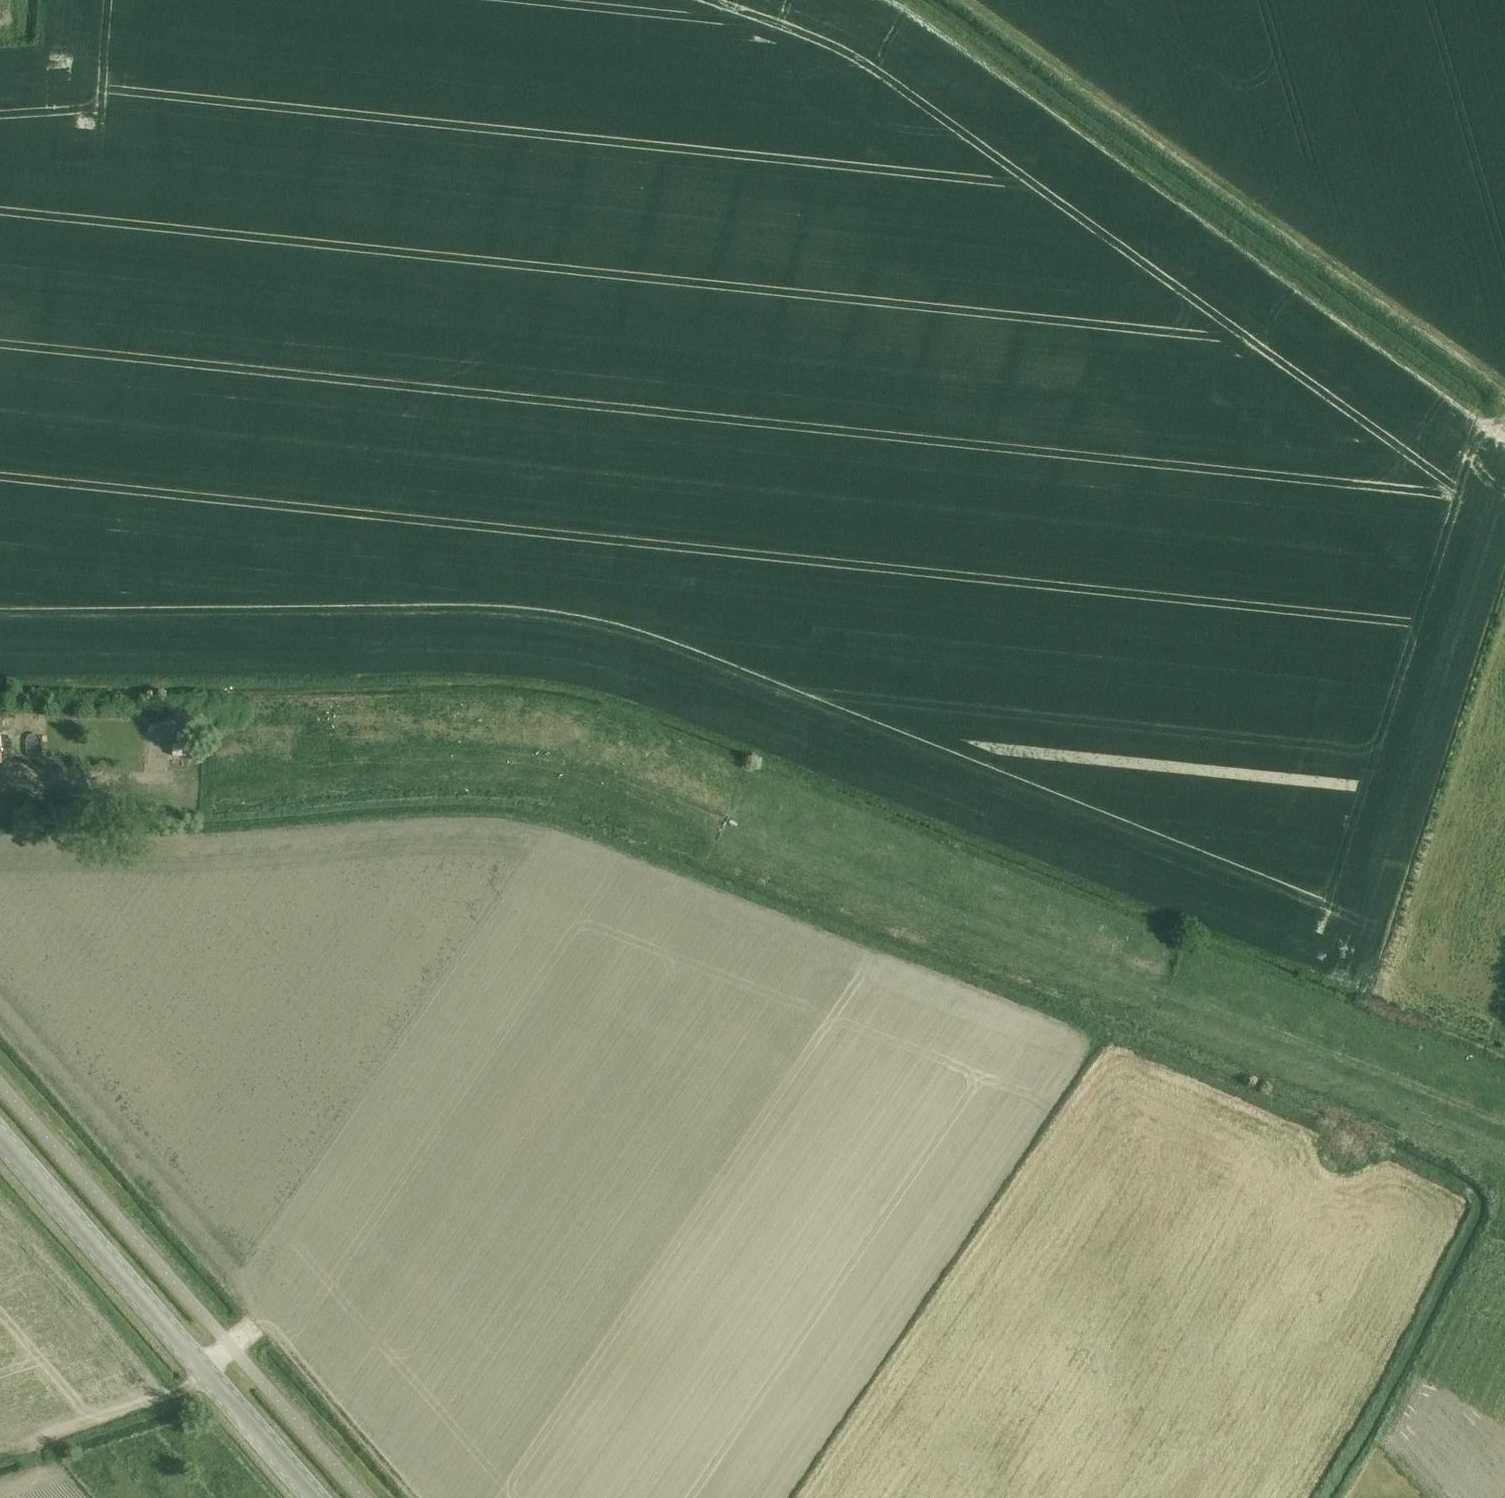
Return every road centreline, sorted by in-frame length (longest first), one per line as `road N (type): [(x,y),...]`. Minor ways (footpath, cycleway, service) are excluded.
road 1 (secondary): [(313,1497),(0,1140)]

